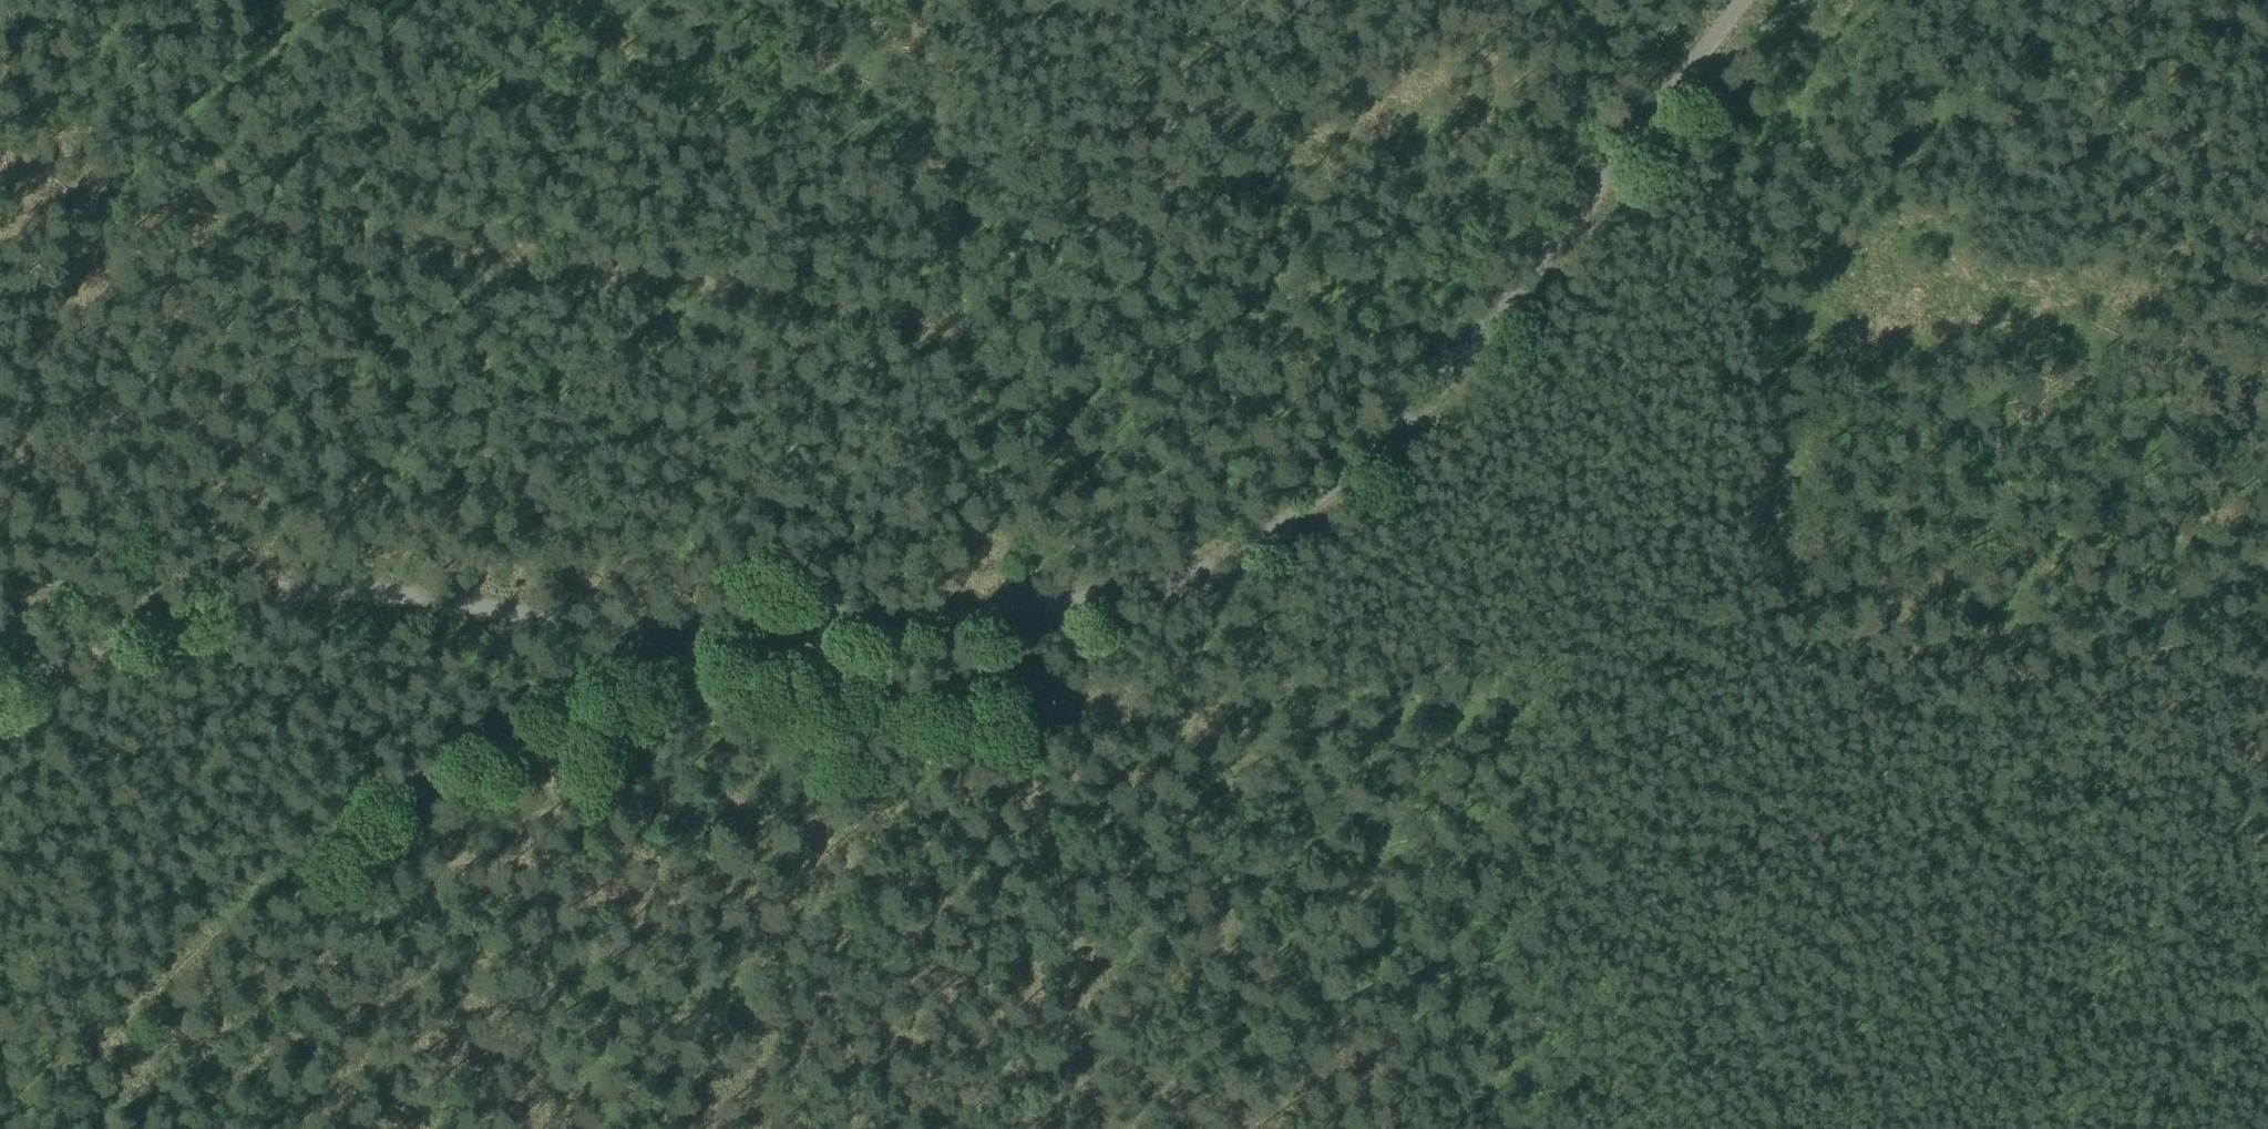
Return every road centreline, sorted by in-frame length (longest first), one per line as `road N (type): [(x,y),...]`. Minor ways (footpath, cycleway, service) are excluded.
road 1 (unclassified): [(0,679),(129,616),(250,583),(335,571),(706,617),(912,617),(1020,601),(1183,561),(1273,517),(1353,455),(1446,362),(1730,0)]
road 2 (track): [(0,636),(138,597),(173,604)]

